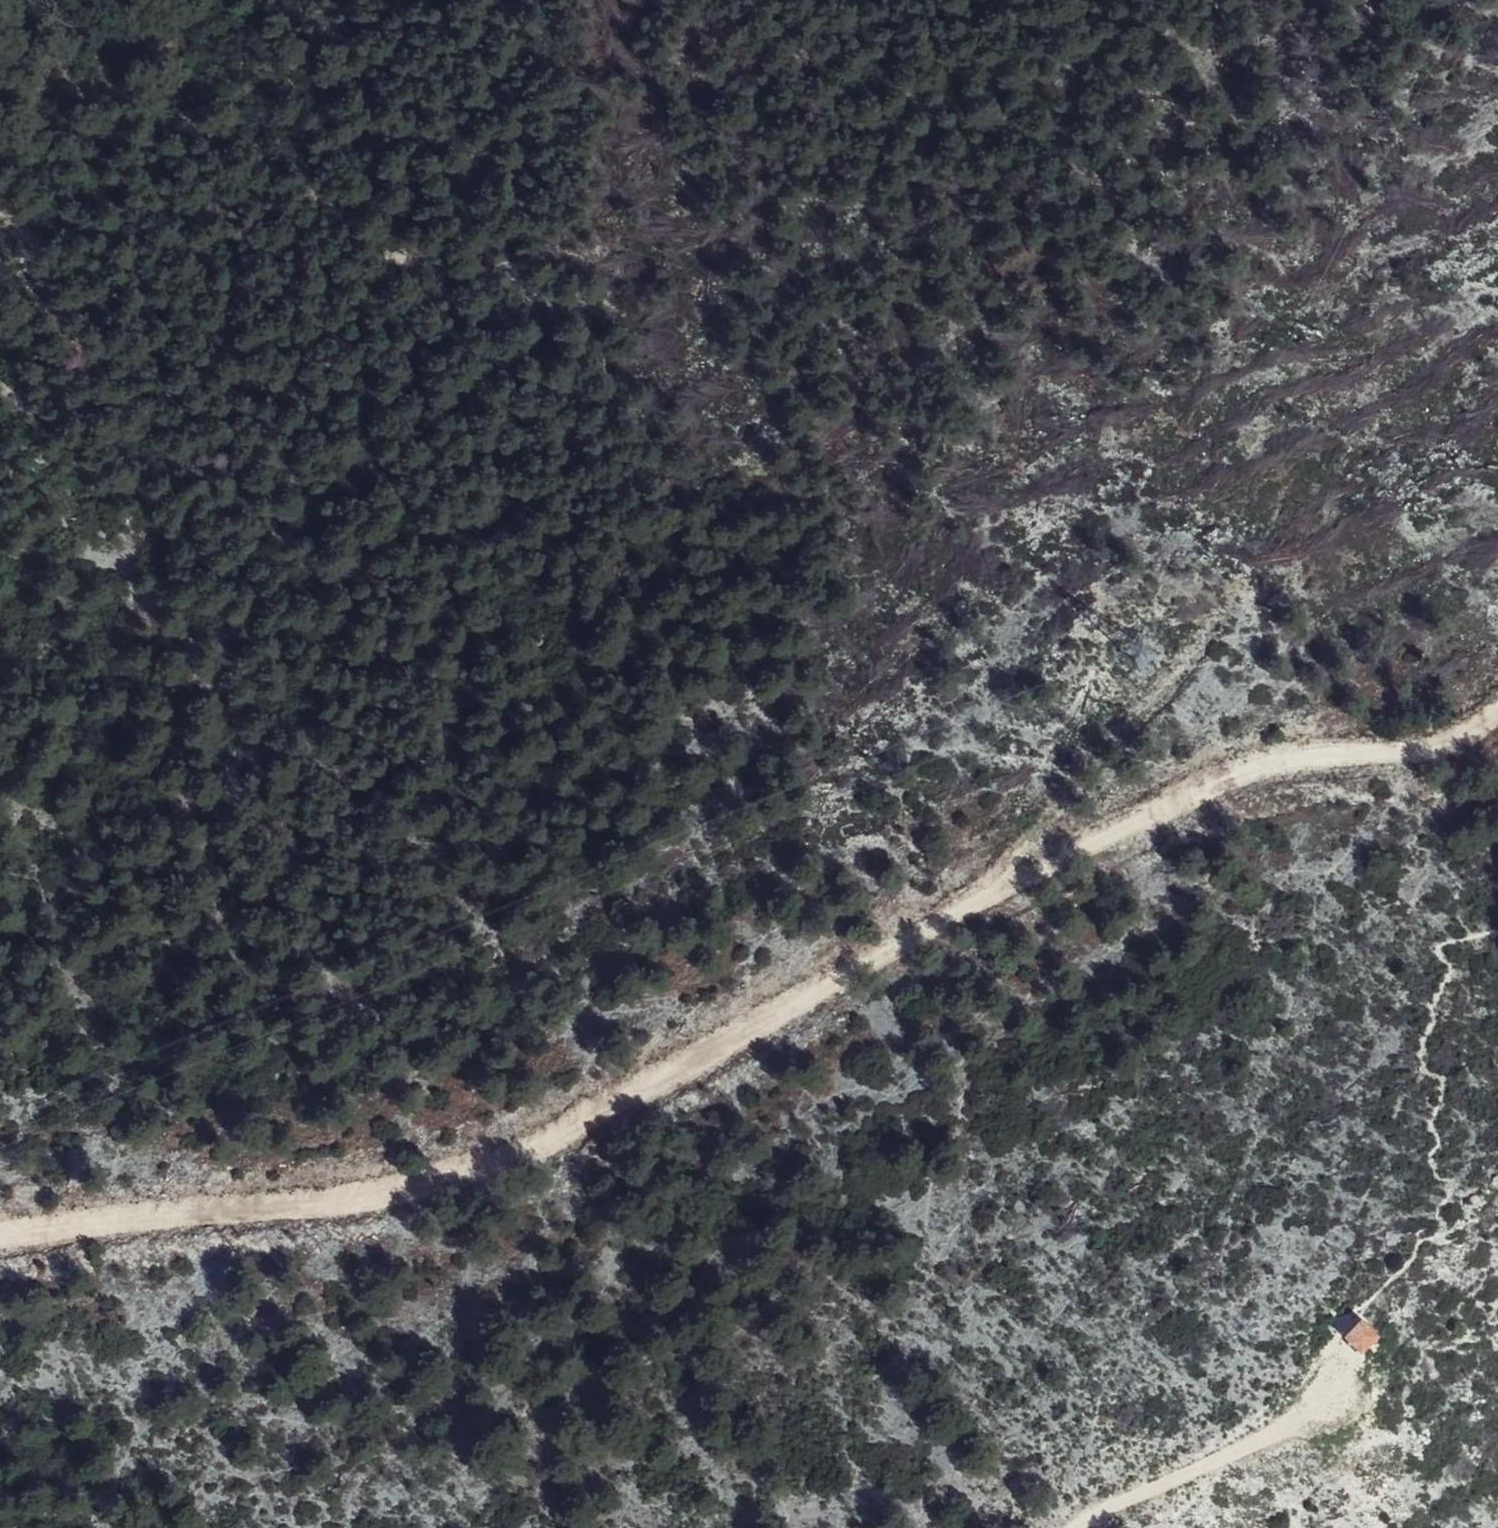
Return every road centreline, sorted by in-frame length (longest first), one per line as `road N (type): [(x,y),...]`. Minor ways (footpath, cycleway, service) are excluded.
road 1 (track): [(0,1229),(337,1203),(505,1160),(1152,820),(1233,765),(1298,752),(1379,756),(1472,736),(1497,717)]
road 2 (track): [(1335,1339),(1335,1400),(1079,1527)]

